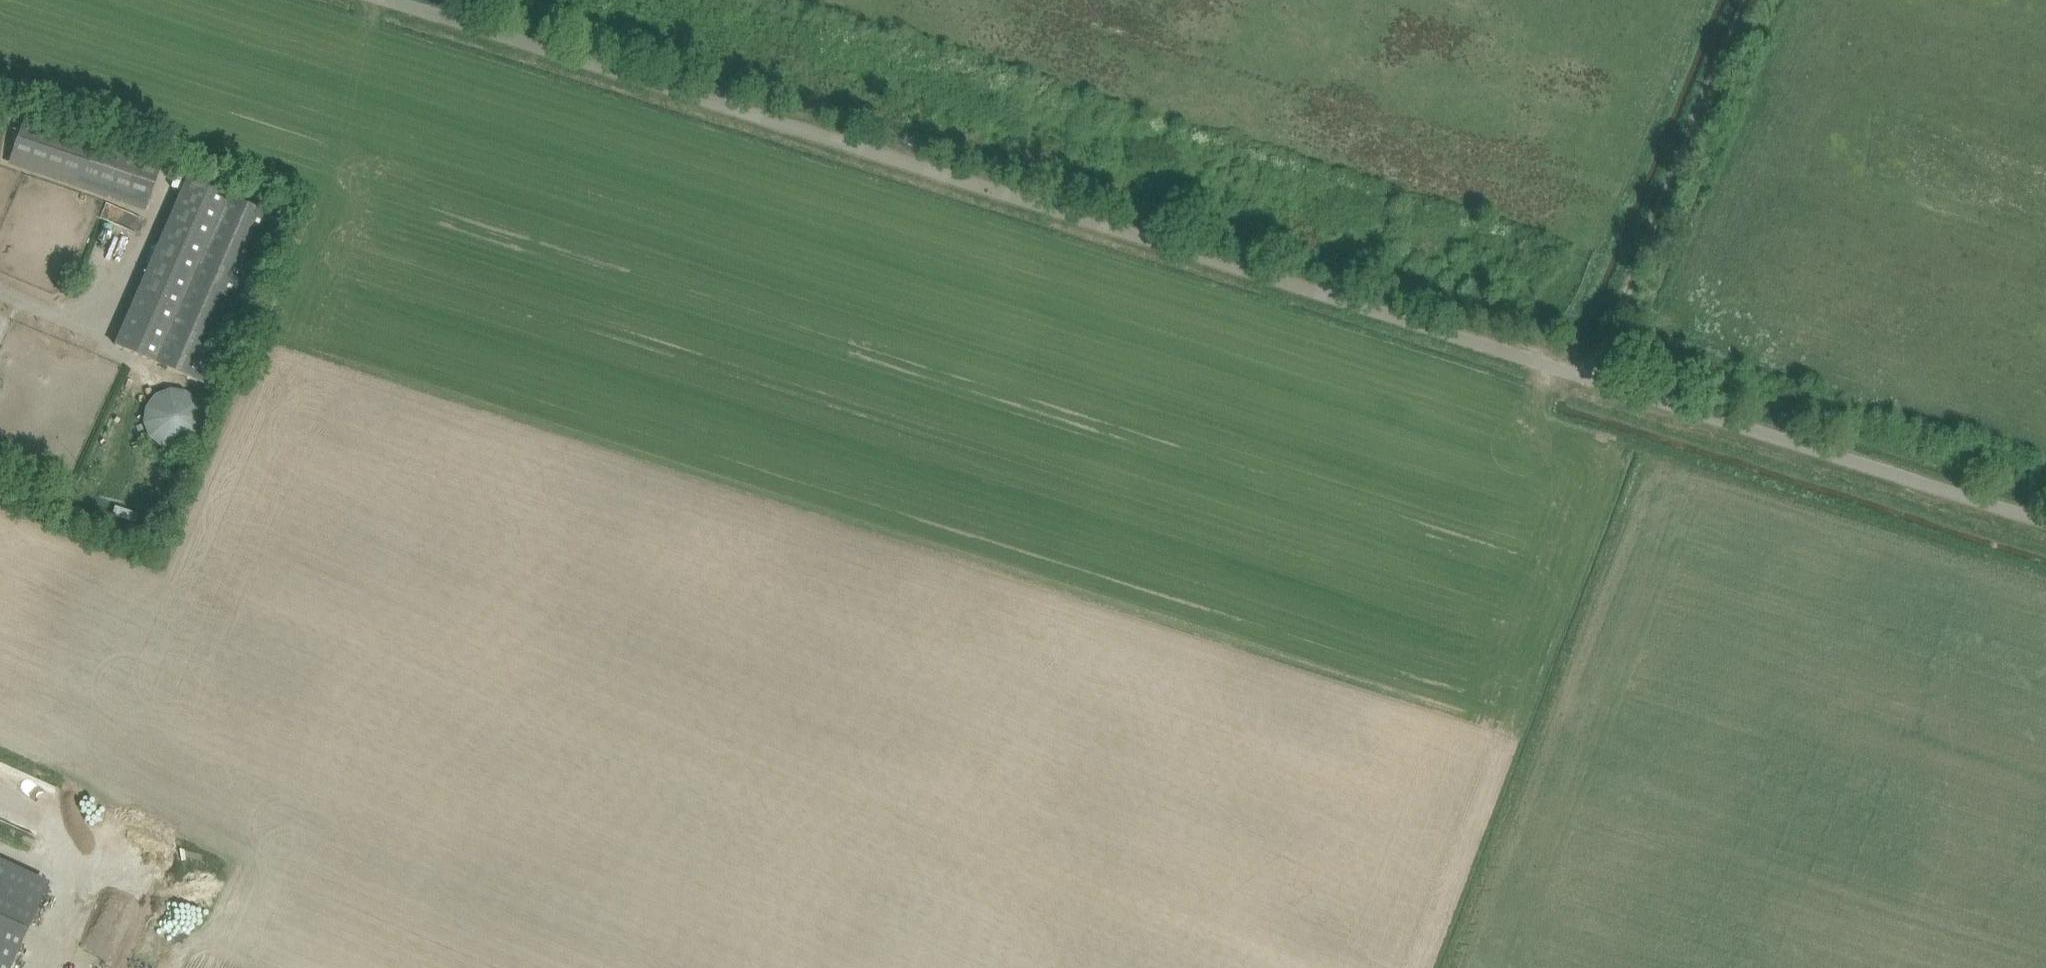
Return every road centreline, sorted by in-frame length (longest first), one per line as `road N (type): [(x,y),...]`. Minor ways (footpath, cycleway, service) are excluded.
road 1 (unclassified): [(2045,529),(391,0)]
road 2 (track): [(1591,383),(1750,0)]

